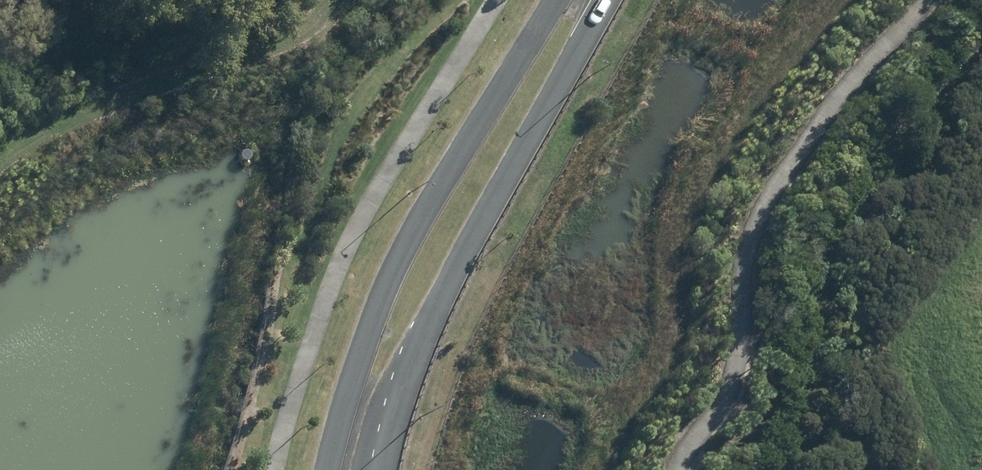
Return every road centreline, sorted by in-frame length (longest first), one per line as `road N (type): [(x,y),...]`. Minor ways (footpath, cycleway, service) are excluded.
road 1 (secondary): [(328,469),(389,281),(556,0)]
road 2 (secondary): [(605,0),(437,300),(384,434),(379,469)]

